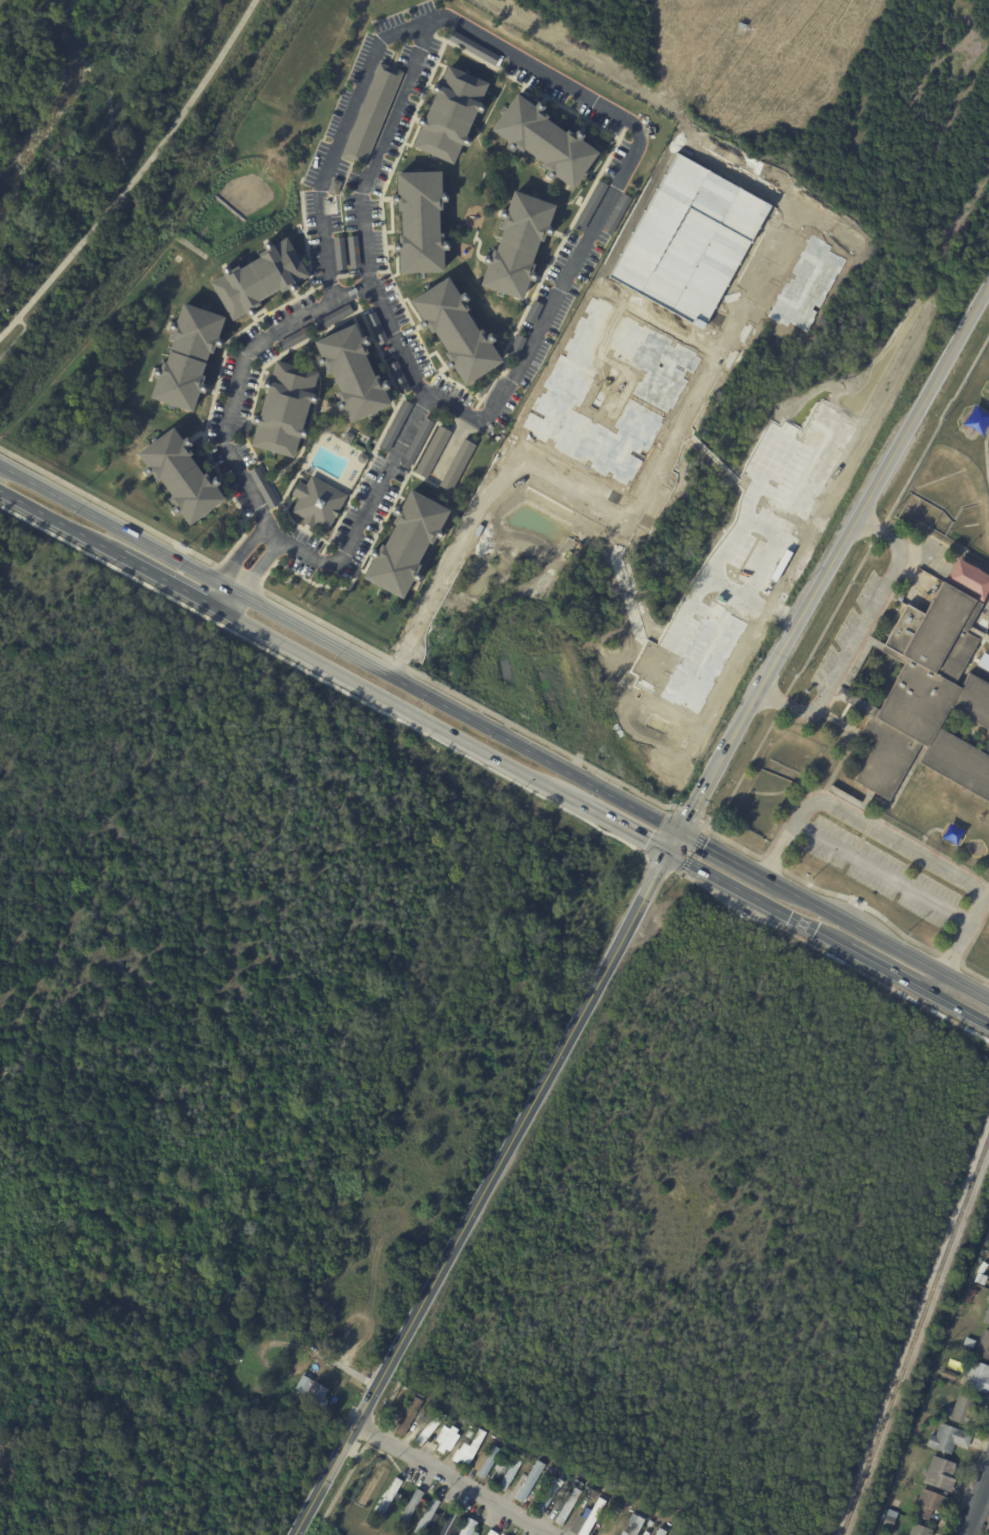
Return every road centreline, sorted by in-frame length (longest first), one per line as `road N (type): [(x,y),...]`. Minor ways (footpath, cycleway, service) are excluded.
road 1 (secondary): [(0,491),(988,1026)]
road 2 (tertiary): [(291,1534),(678,832)]
road 3 (secondary): [(678,832),(0,466)]
road 4 (tertiary): [(678,832),(988,289)]
road 5 (secondary): [(988,999),(678,832)]
road 6 (residential): [(553,1534),(354,1422)]

